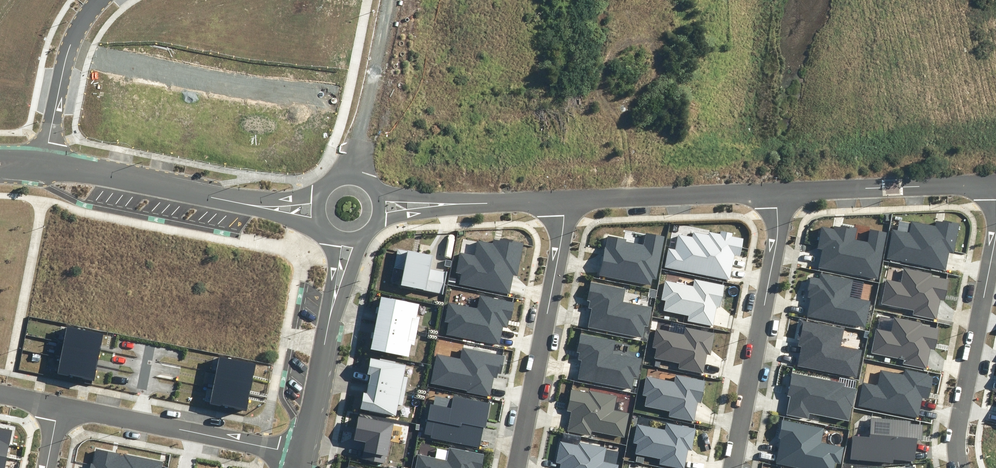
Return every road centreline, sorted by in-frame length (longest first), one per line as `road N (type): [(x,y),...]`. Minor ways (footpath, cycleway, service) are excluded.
road 1 (tertiary): [(326,225),(43,171)]
road 2 (tertiary): [(45,159),(257,198),(321,193)]
road 3 (residential): [(736,467),(777,237),(775,194)]
road 4 (residential): [(517,467),(565,200)]
road 5 (residential): [(68,53),(332,97)]
road 6 (residential): [(298,452),(59,405)]
road 7 (residential): [(959,467),(958,439),(995,234)]
road 8 (residential): [(775,194),(995,183)]
road 9 (residential): [(565,200),(775,194)]
road 10 (residential): [(381,207),(565,200)]
road 11 (tertiary): [(329,322),(298,452)]
road 12 (residential): [(363,128),(389,0)]

